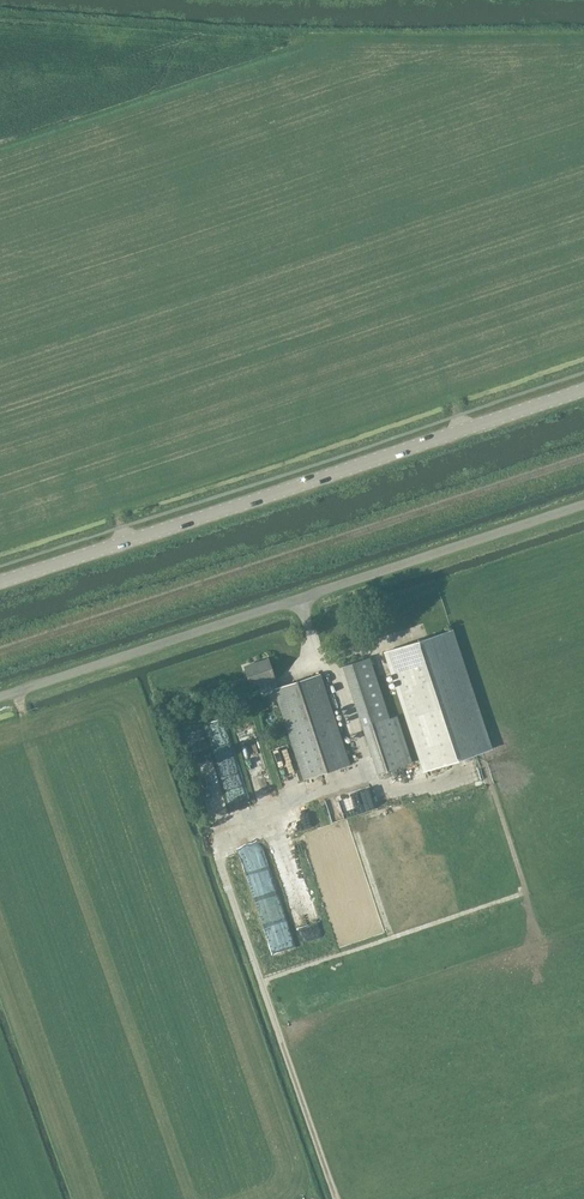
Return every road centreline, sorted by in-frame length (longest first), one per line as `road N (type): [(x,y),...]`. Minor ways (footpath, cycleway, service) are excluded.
road 1 (tertiary): [(0,582),(583,389)]
road 2 (unclassified): [(0,697),(583,504)]

